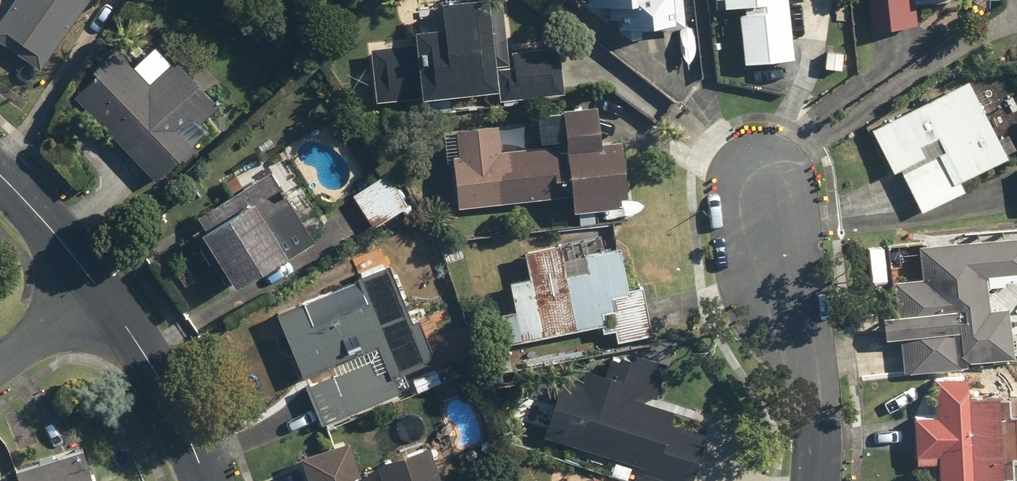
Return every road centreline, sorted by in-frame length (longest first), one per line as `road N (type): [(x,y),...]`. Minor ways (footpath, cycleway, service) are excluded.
road 1 (residential): [(817,480),(816,411),(758,189)]
road 2 (residential): [(96,291),(148,363),(205,480)]
road 3 (residential): [(0,179),(96,291)]

